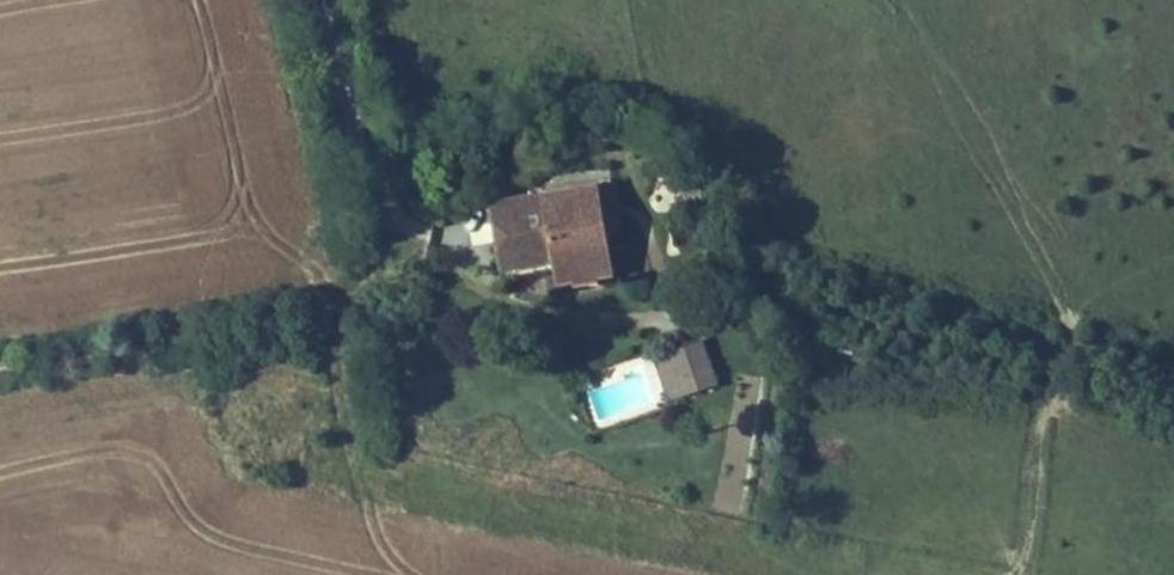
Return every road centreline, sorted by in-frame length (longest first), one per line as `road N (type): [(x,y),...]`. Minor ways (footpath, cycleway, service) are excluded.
road 1 (track): [(316,0),(372,174)]
road 2 (track): [(320,329),(378,267),(372,174)]

